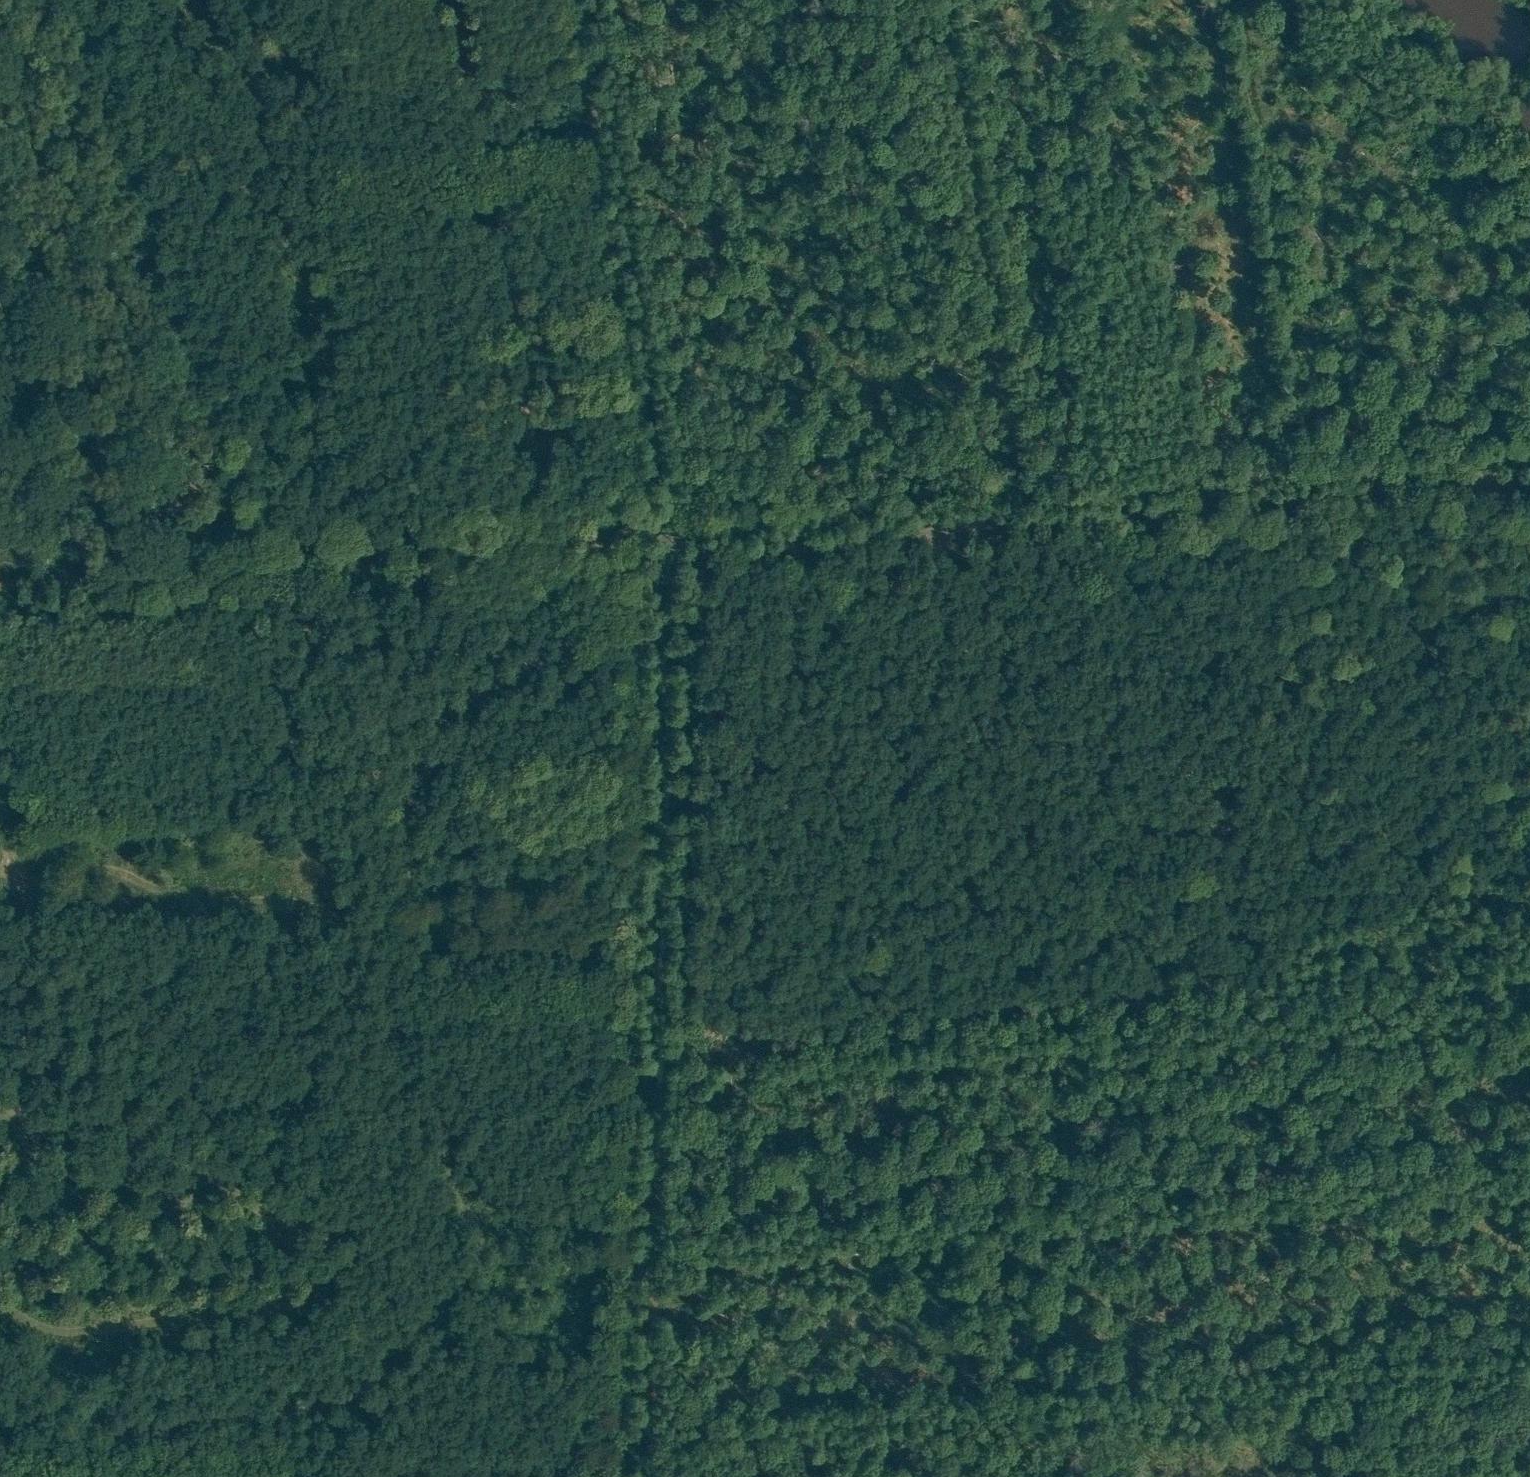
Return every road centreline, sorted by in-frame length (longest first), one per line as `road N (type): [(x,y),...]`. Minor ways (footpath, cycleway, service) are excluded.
road 1 (track): [(644,528),(565,0)]
road 2 (track): [(0,589),(230,566)]
road 3 (track): [(414,547),(644,528)]
road 4 (track): [(230,566),(414,547)]

